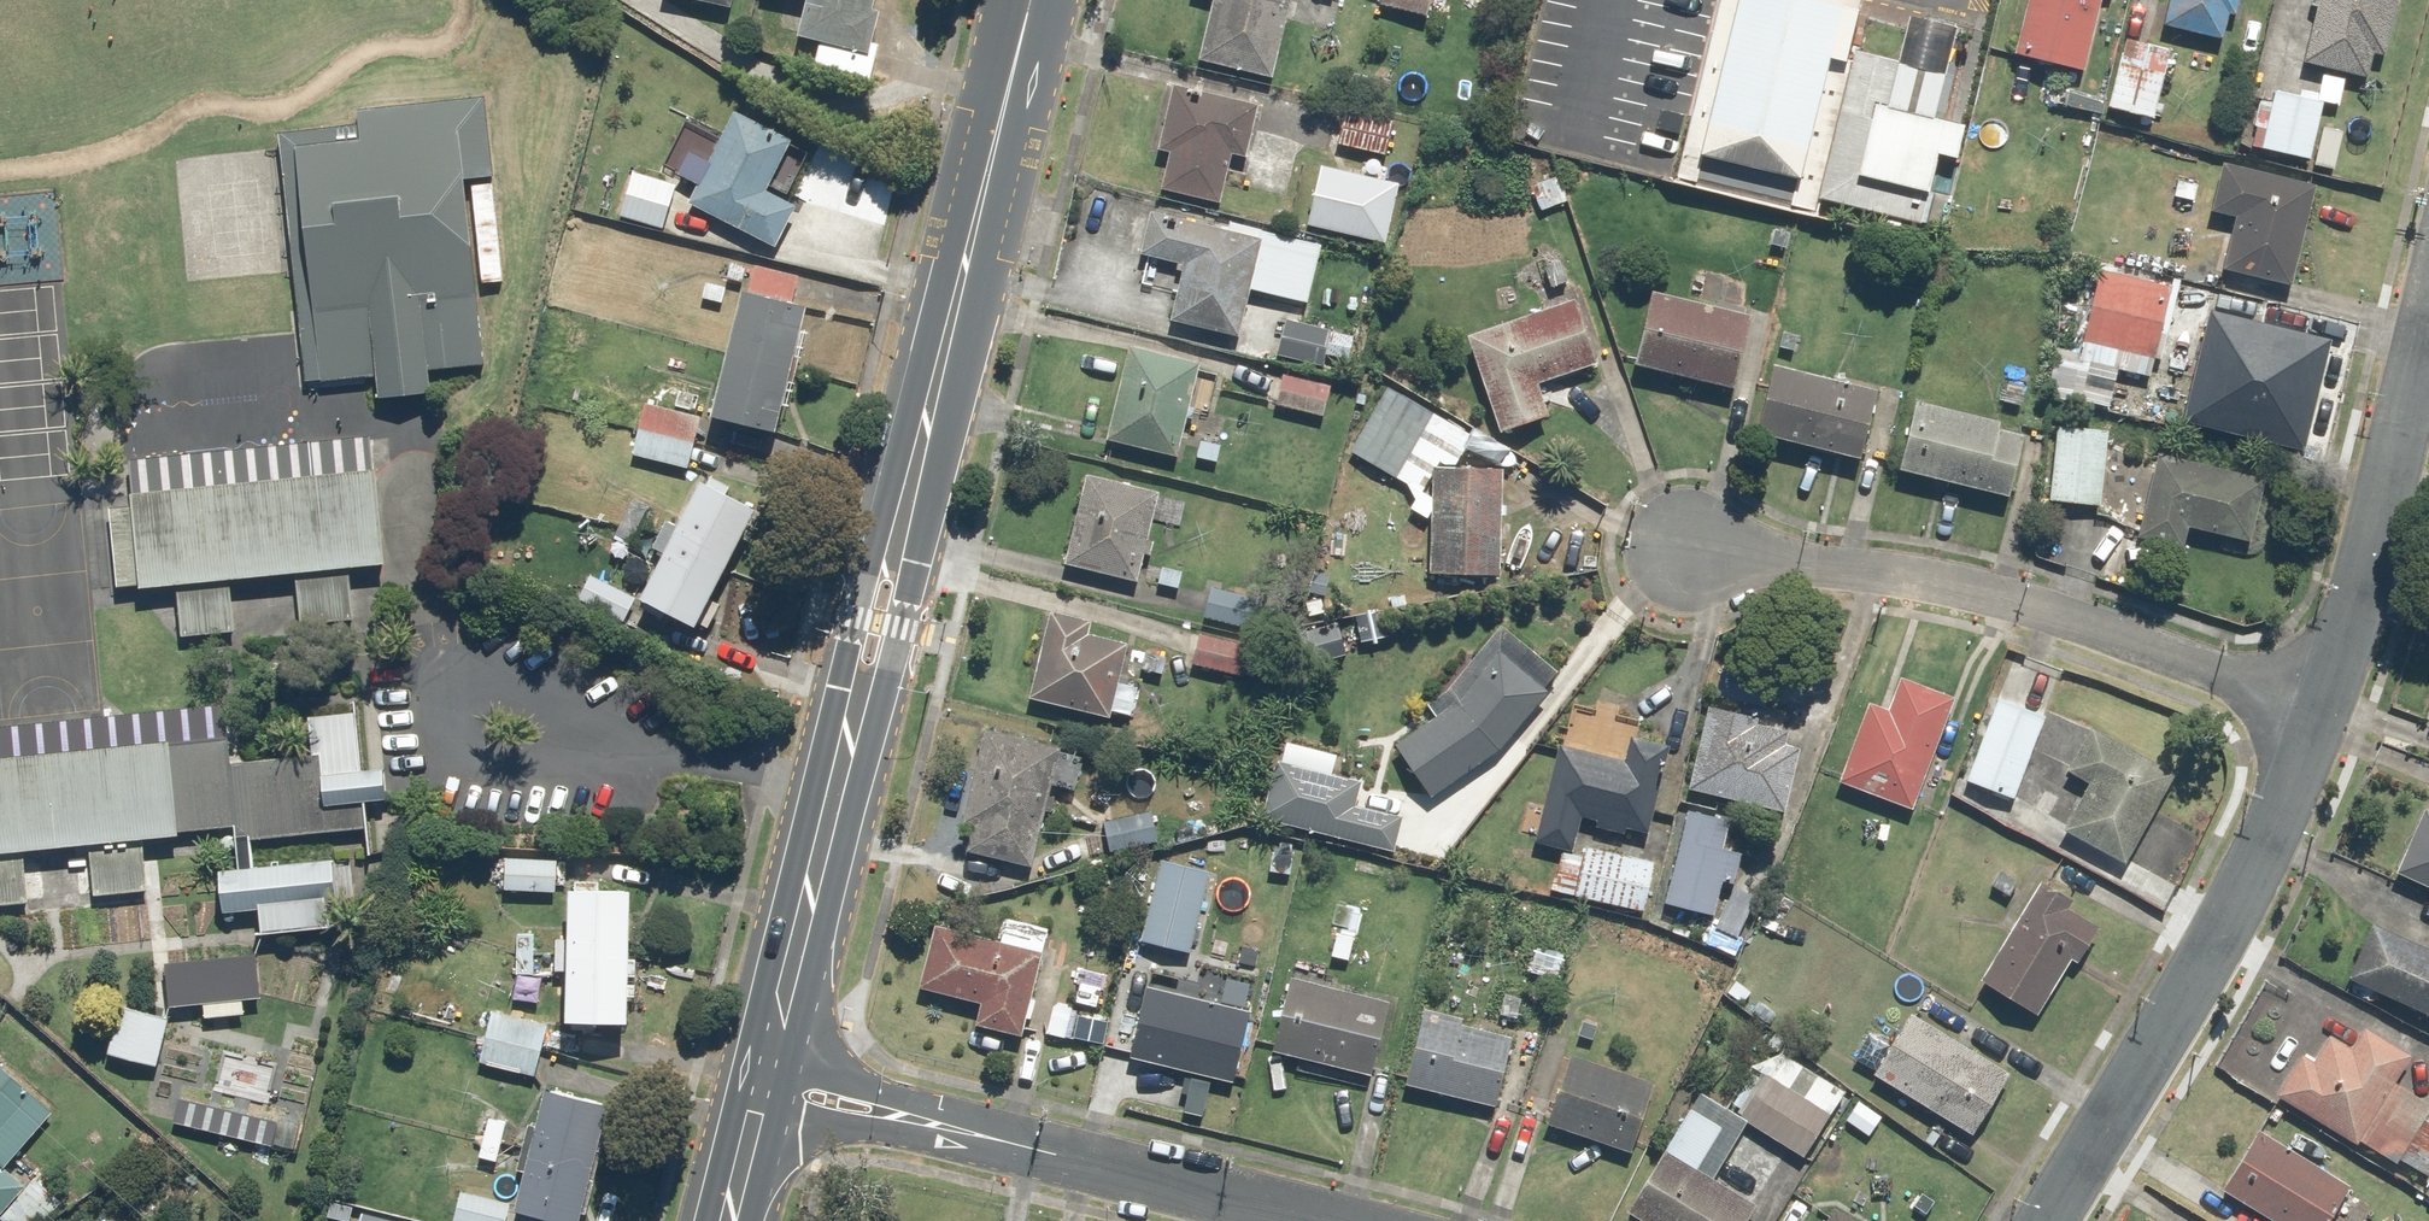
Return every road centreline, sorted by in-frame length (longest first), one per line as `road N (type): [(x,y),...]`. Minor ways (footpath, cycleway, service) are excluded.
road 1 (secondary): [(1043,0),(783,1056)]
road 2 (residential): [(1698,549),(1962,590),(2316,713)]
road 3 (residential): [(2046,1220),(2280,810),(2316,713)]
road 4 (residential): [(2316,713),(2358,587),(2428,298)]
road 5 (residential): [(1009,1141),(1297,1220)]
road 6 (residential): [(1009,1141),(951,1145),(769,1105)]
road 7 (residential): [(783,1056),(963,1108),(1009,1141)]

